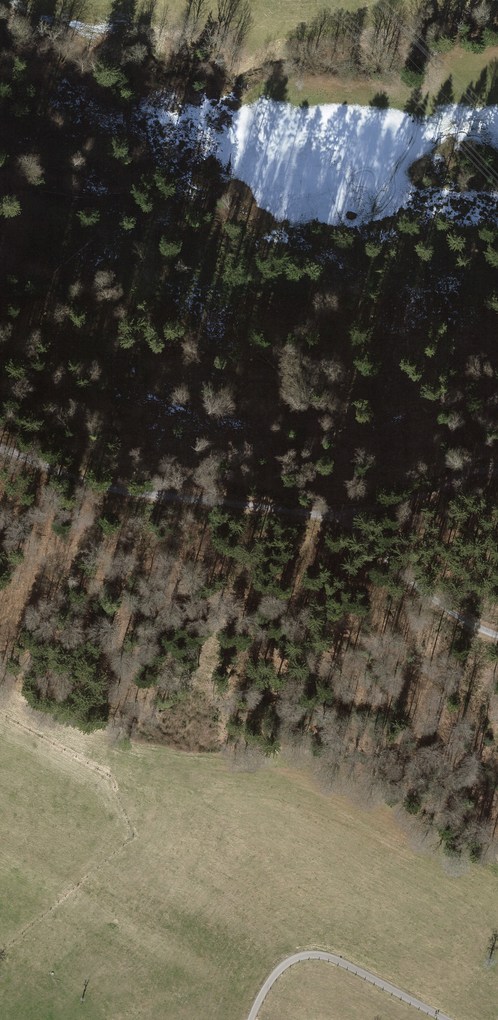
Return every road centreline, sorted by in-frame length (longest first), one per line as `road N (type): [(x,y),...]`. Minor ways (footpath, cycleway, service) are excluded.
road 1 (track): [(497,634),(433,597),(338,516),(123,492),(0,448)]
road 2 (residential): [(252,1019),(273,978),(293,960),(317,956),(445,1019)]
road 3 (track): [(338,516),(415,501),(465,476),(497,471)]

